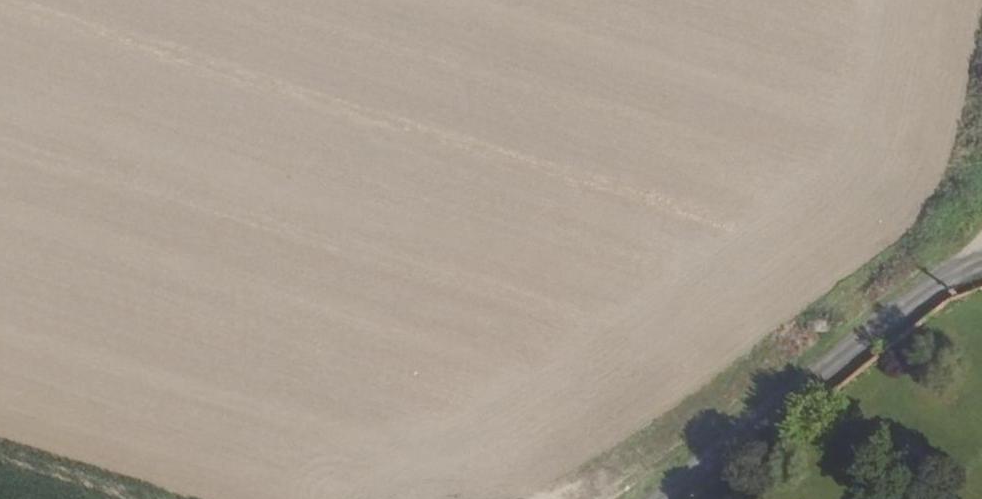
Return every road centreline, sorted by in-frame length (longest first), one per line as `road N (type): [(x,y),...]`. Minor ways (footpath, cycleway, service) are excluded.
road 1 (track): [(667,498),(905,307),(981,271)]
road 2 (track): [(199,498),(0,441)]

